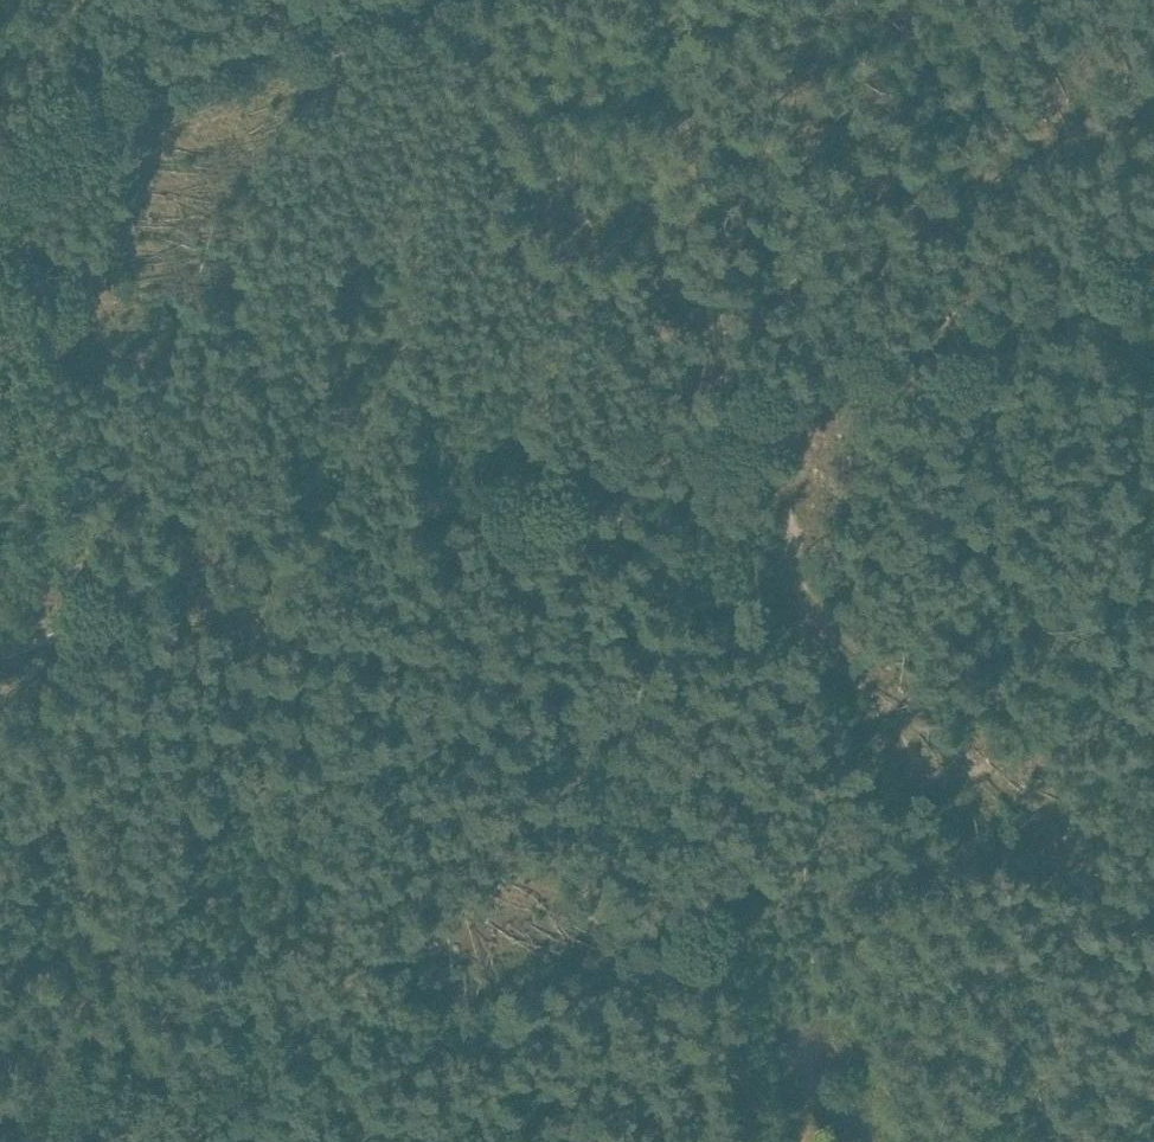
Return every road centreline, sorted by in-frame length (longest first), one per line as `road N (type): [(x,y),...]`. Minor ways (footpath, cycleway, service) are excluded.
road 1 (track): [(356,0),(0,124)]

